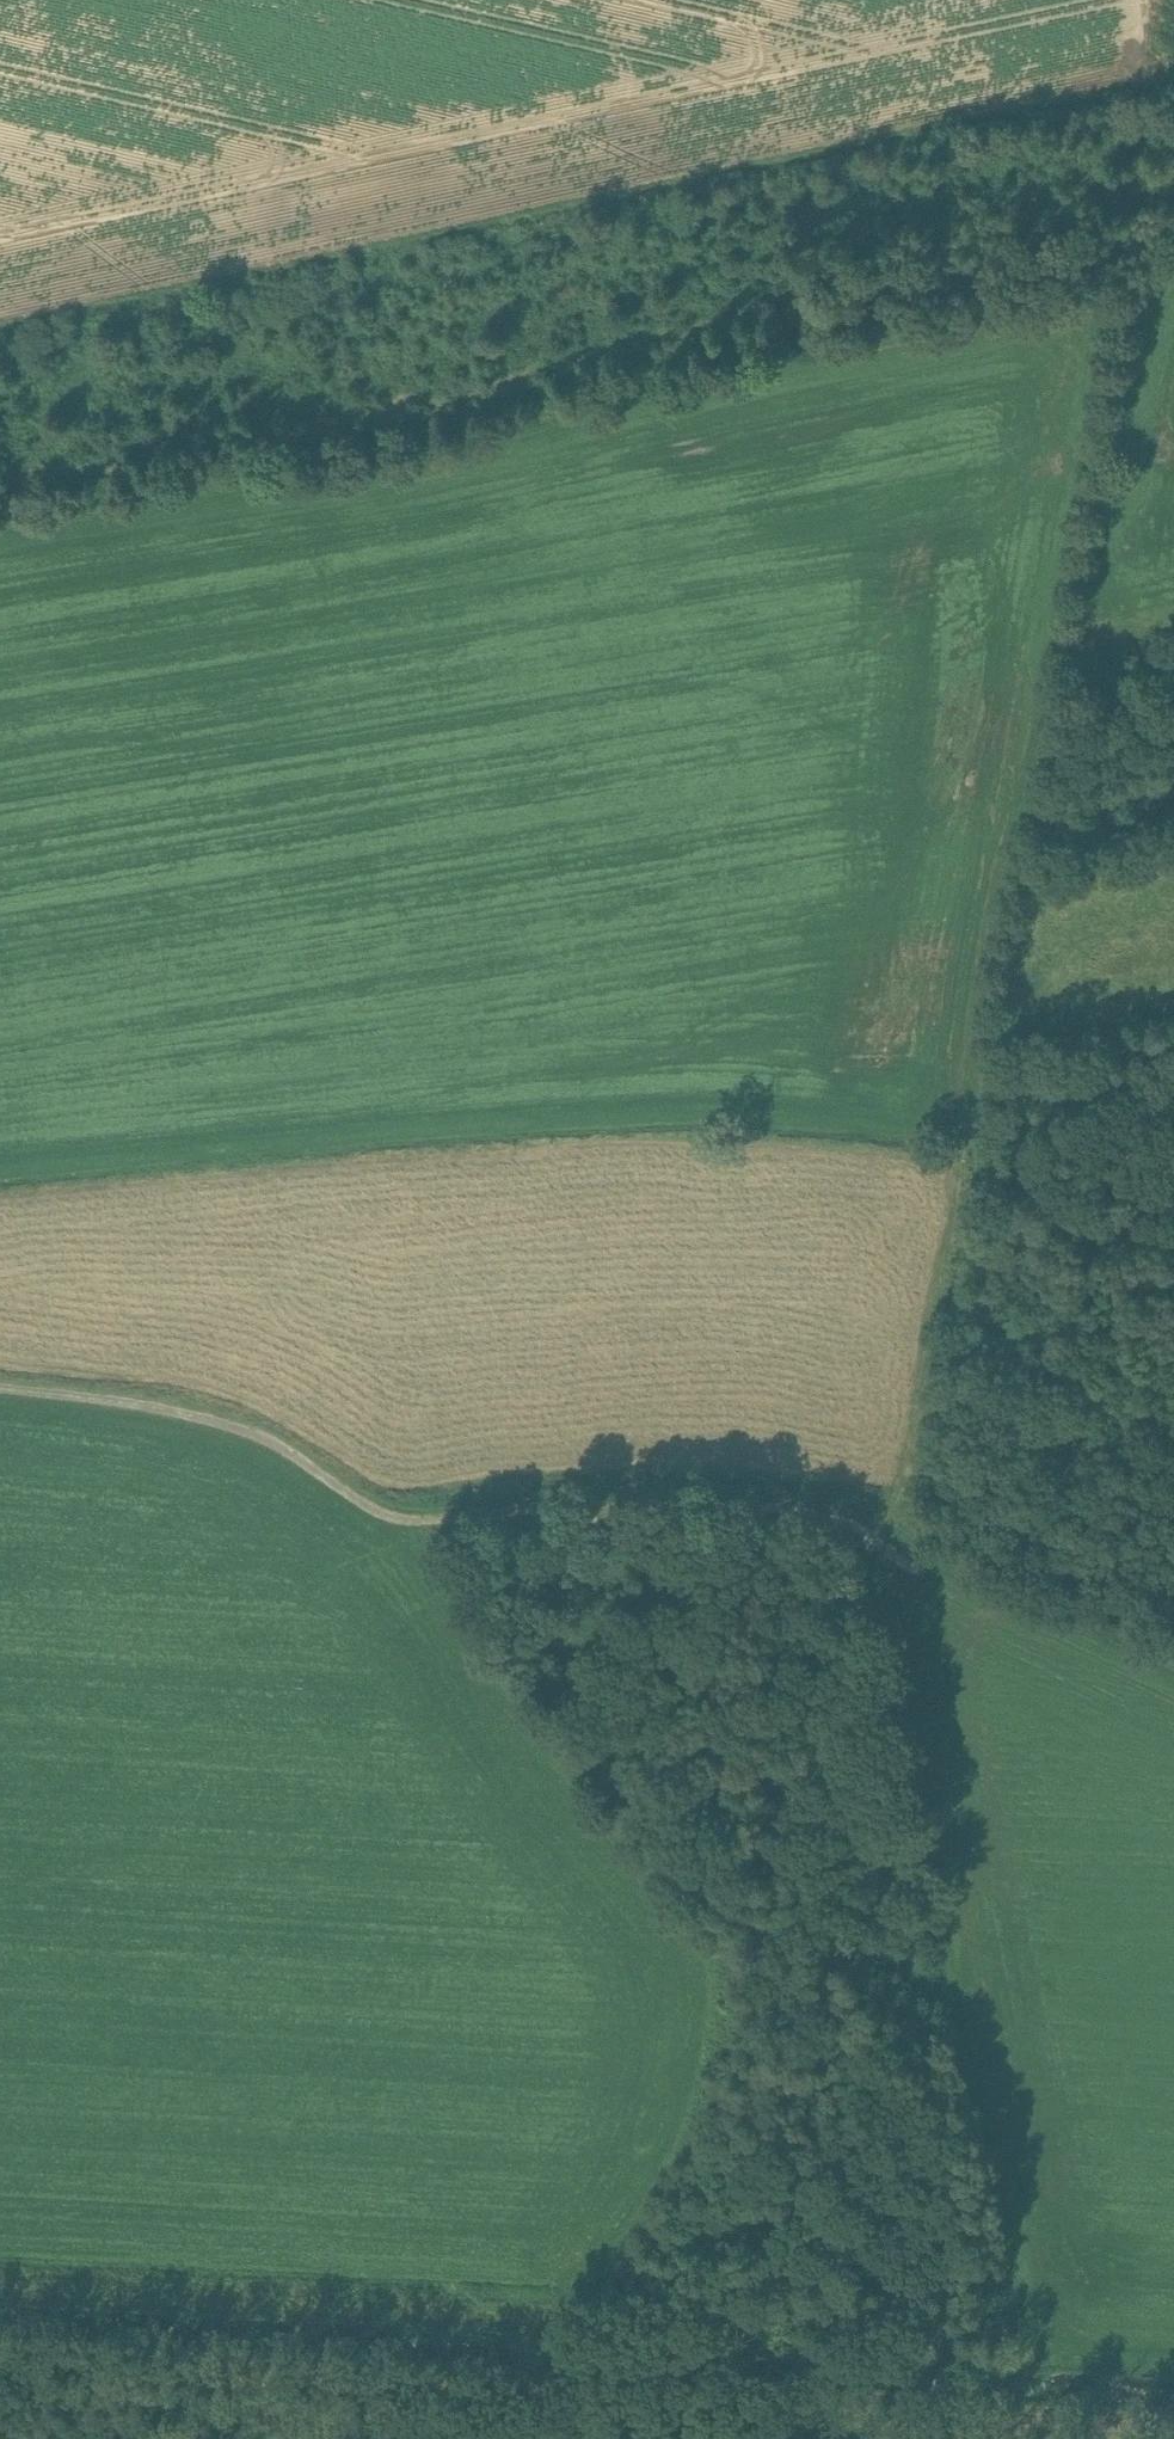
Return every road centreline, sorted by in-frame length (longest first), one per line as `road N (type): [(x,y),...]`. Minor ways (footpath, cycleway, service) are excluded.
road 1 (track): [(0,2296),(1173,2367)]
road 2 (track): [(103,2367),(1173,2431)]
road 3 (track): [(0,1389),(188,1419),(266,1443),(395,1522),(582,1498),(787,1506),(857,1531),(924,1578)]

